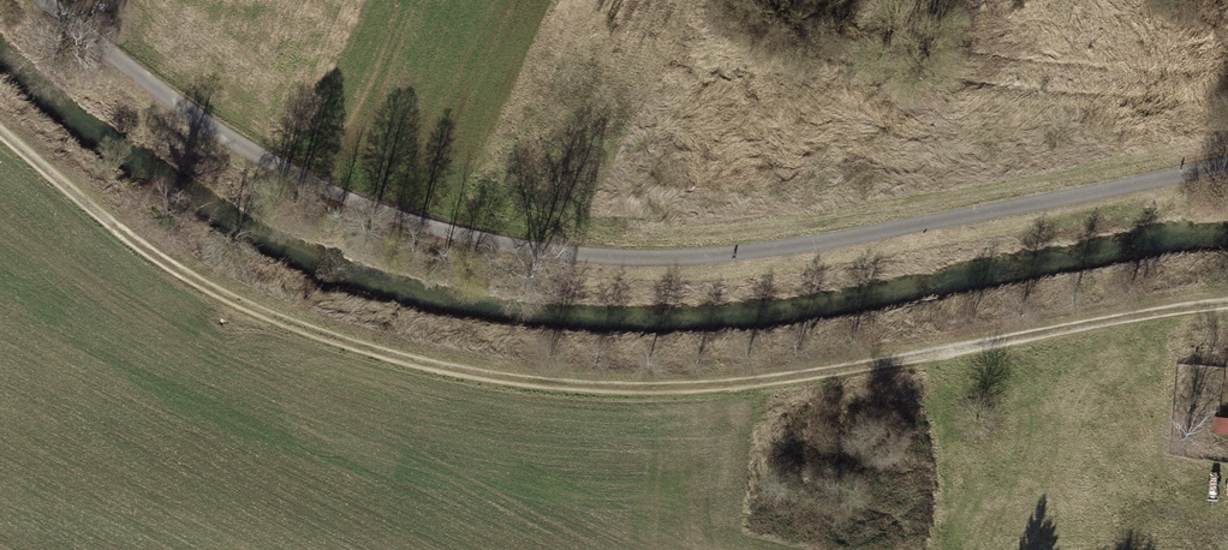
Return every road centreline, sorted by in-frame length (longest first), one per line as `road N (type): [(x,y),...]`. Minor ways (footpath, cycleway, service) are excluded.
road 1 (track): [(1227,300),(735,391),(612,394),(488,383),(228,311),(0,126)]
road 2 (track): [(1227,170),(803,245),(554,247),(413,231),(219,141),(48,0)]

